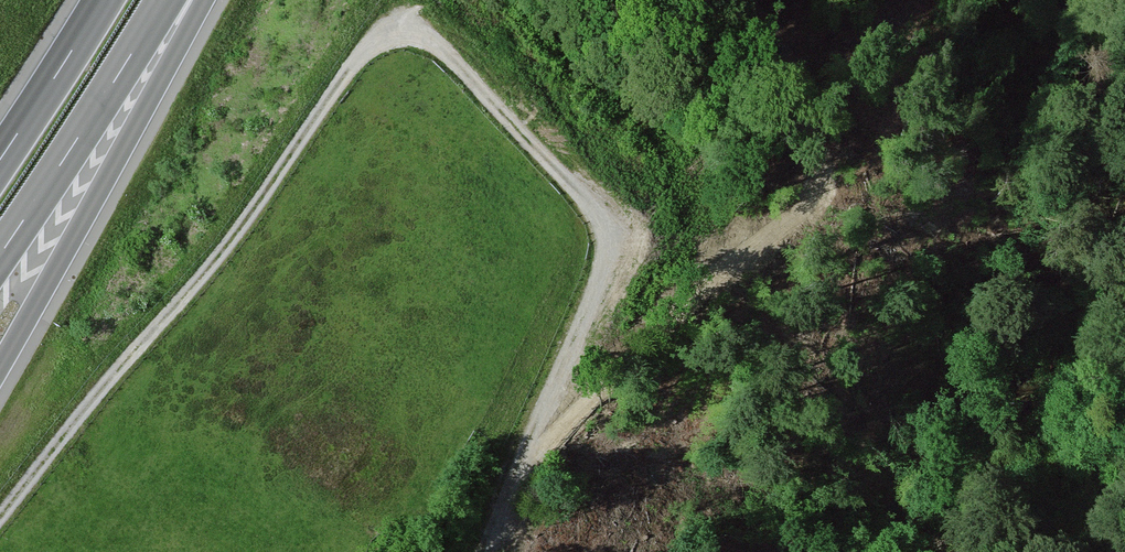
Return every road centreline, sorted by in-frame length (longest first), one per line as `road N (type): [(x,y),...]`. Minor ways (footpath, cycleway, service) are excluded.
road 1 (track): [(0,515),(235,234),(355,61),(375,41),(420,33),(443,45),(607,233),(599,279),(478,551)]
road 2 (track): [(519,459),(543,451),(704,285),(801,213),(819,188),(819,159),(771,44),(740,0)]
road 3 (motorway): [(0,365),(202,0)]
road 4 (motorway): [(0,255),(165,0)]
road 5 (motorway): [(103,0),(0,159)]

